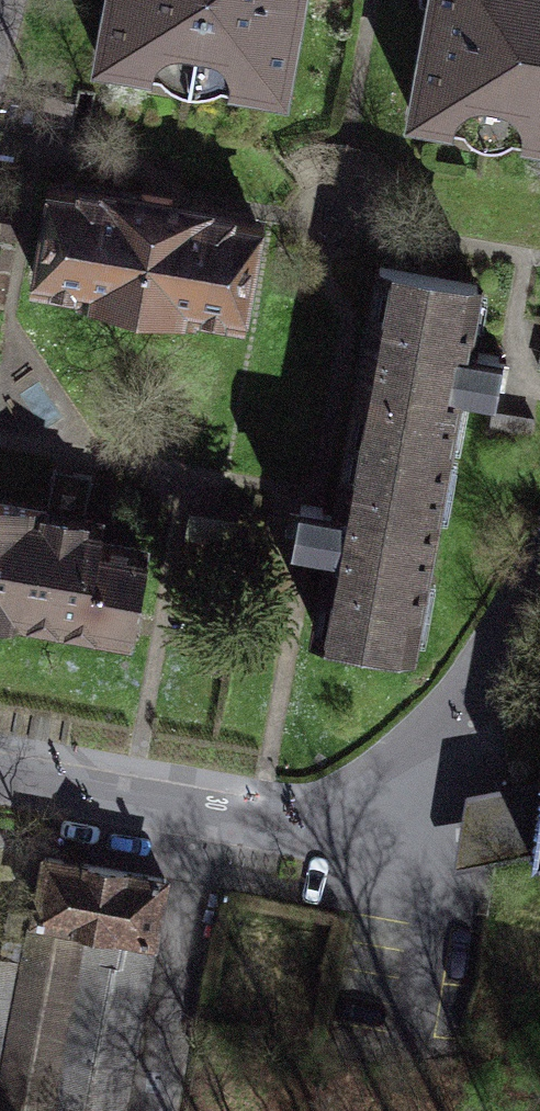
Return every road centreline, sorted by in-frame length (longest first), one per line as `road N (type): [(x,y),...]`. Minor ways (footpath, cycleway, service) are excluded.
road 1 (residential): [(539,591),(461,733),(403,794),(324,823),(0,773)]
road 2 (track): [(150,1110),(209,811)]

